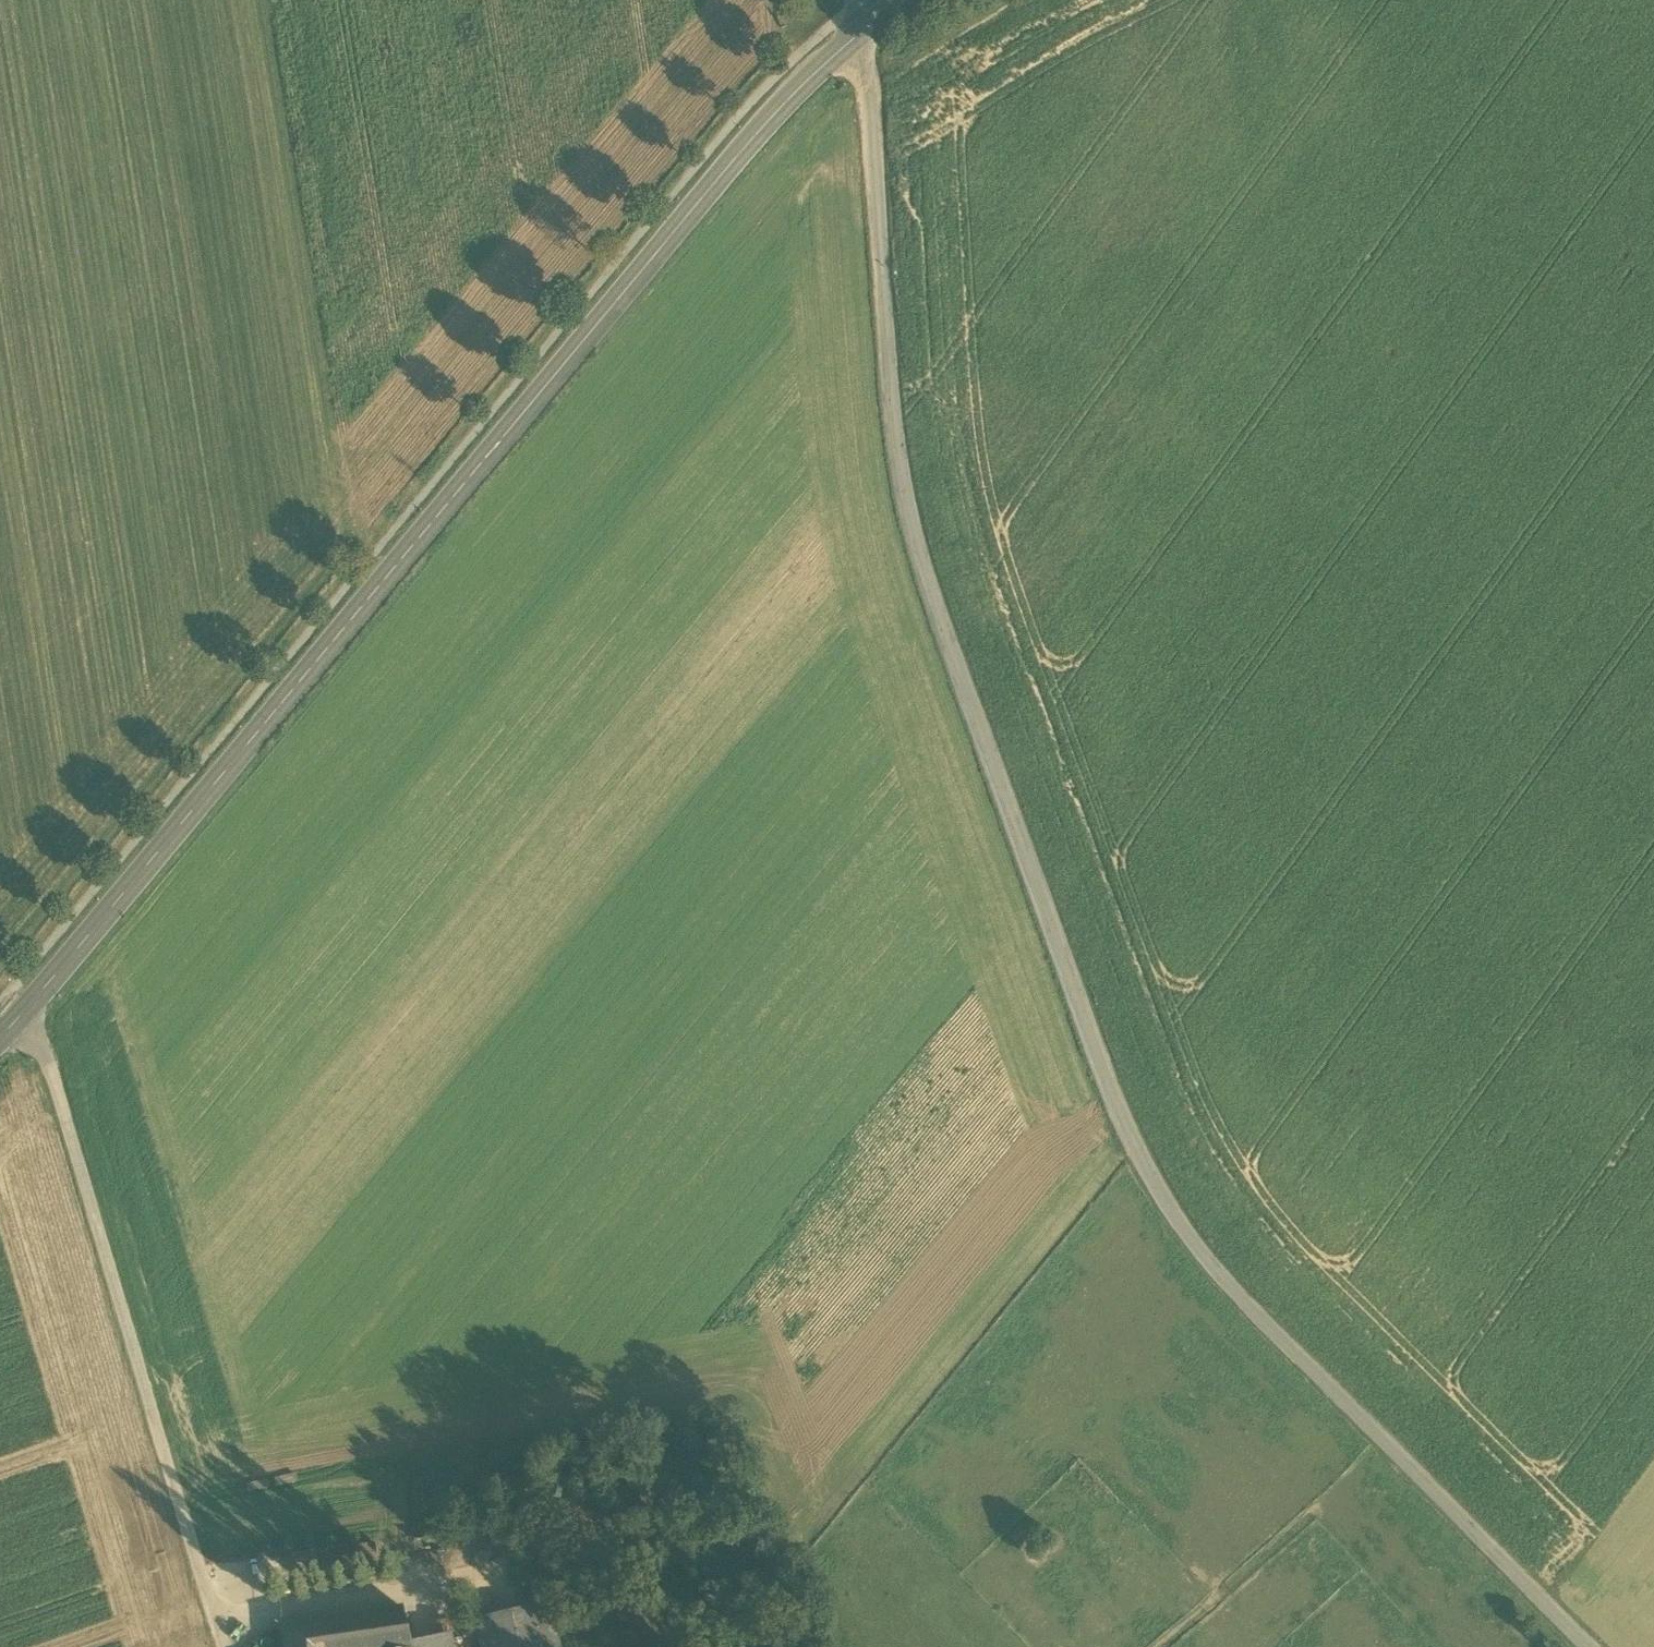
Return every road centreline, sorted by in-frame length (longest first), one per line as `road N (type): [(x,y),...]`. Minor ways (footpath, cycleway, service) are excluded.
road 1 (unclassified): [(859,30),(914,521),(942,620),(1145,1167),(1187,1238),(1591,1646)]
road 2 (secondary): [(24,1003),(791,88),(859,30)]
road 3 (unclassified): [(228,1646),(42,1033),(24,1003)]

